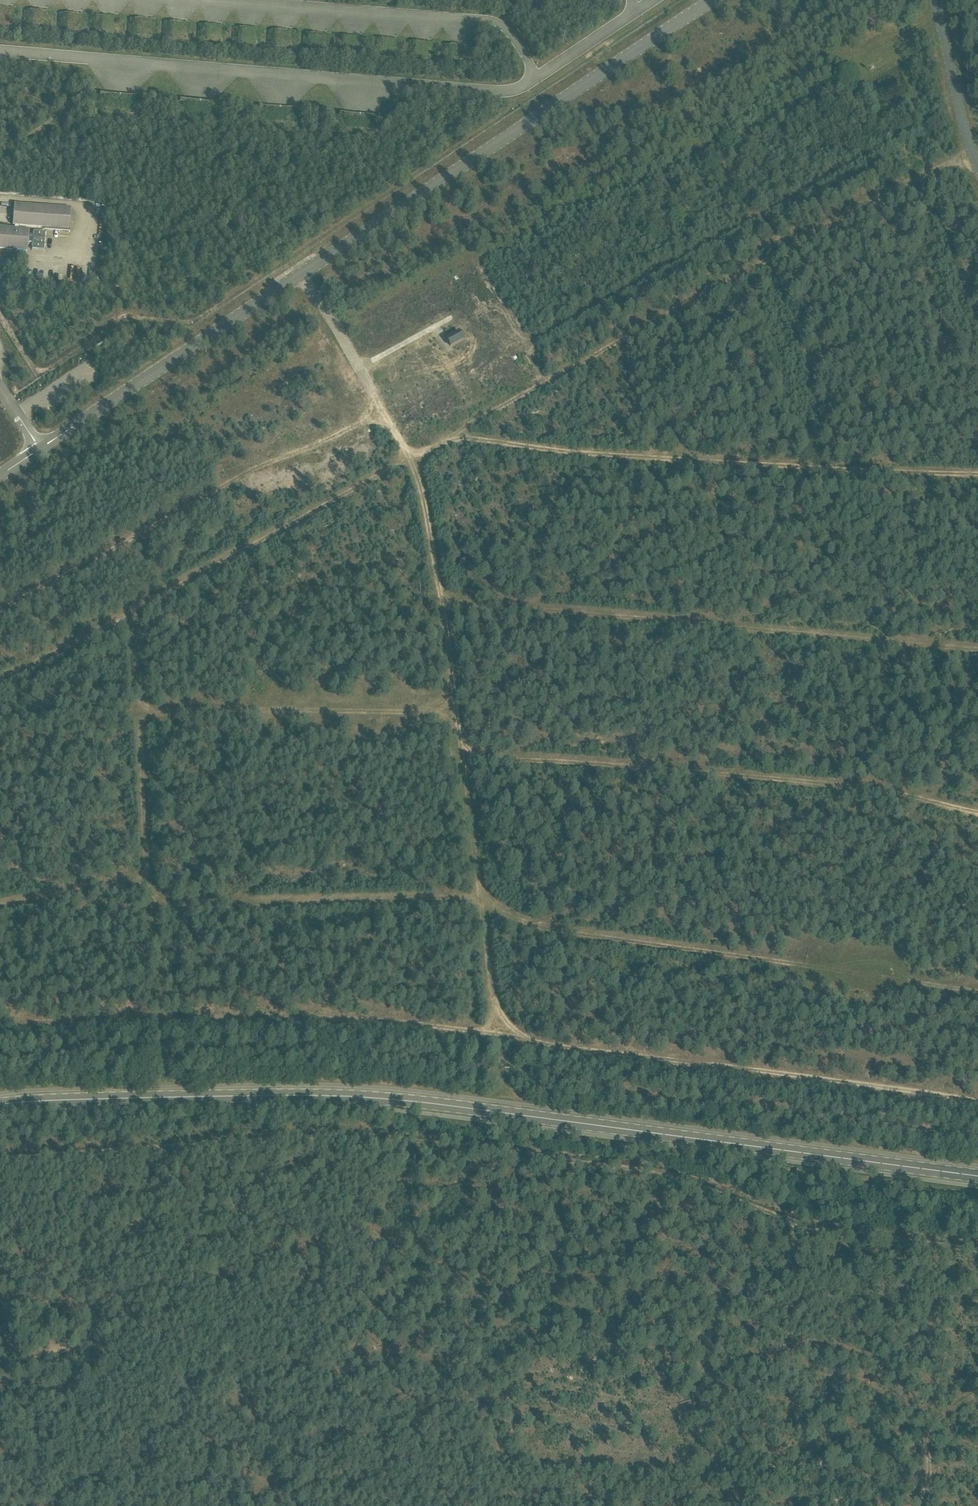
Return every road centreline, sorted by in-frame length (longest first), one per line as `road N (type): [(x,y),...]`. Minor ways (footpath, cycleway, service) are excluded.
road 1 (track): [(130,610),(146,878),(159,897),(181,904),(479,896),(525,923),(558,931),(977,992)]
road 2 (track): [(975,157),(905,183),(0,681)]
road 3 (track): [(977,1251),(326,1153),(100,1151),(0,1162)]
road 4 (primary): [(0,1105),(405,1099),(977,1175)]
road 5 (track): [(302,272),(422,492),(488,973),(496,1010),(518,1037)]
road 6 (track): [(442,602),(977,650)]
road 7 (track): [(452,435),(586,454),(977,473)]
road 8 (track): [(0,1024),(354,1018),(518,1037)]
road 9 (track): [(462,756),(871,789),(977,812)]
road 10 (track): [(518,1037),(977,1099)]
road 11 (track): [(383,411),(214,492),(0,610)]
road 12 (track): [(139,712),(454,707)]
road 13 (track): [(0,905),(146,878)]
road 14 (track): [(897,1505),(925,1471),(927,1429),(946,1406),(977,1397)]

